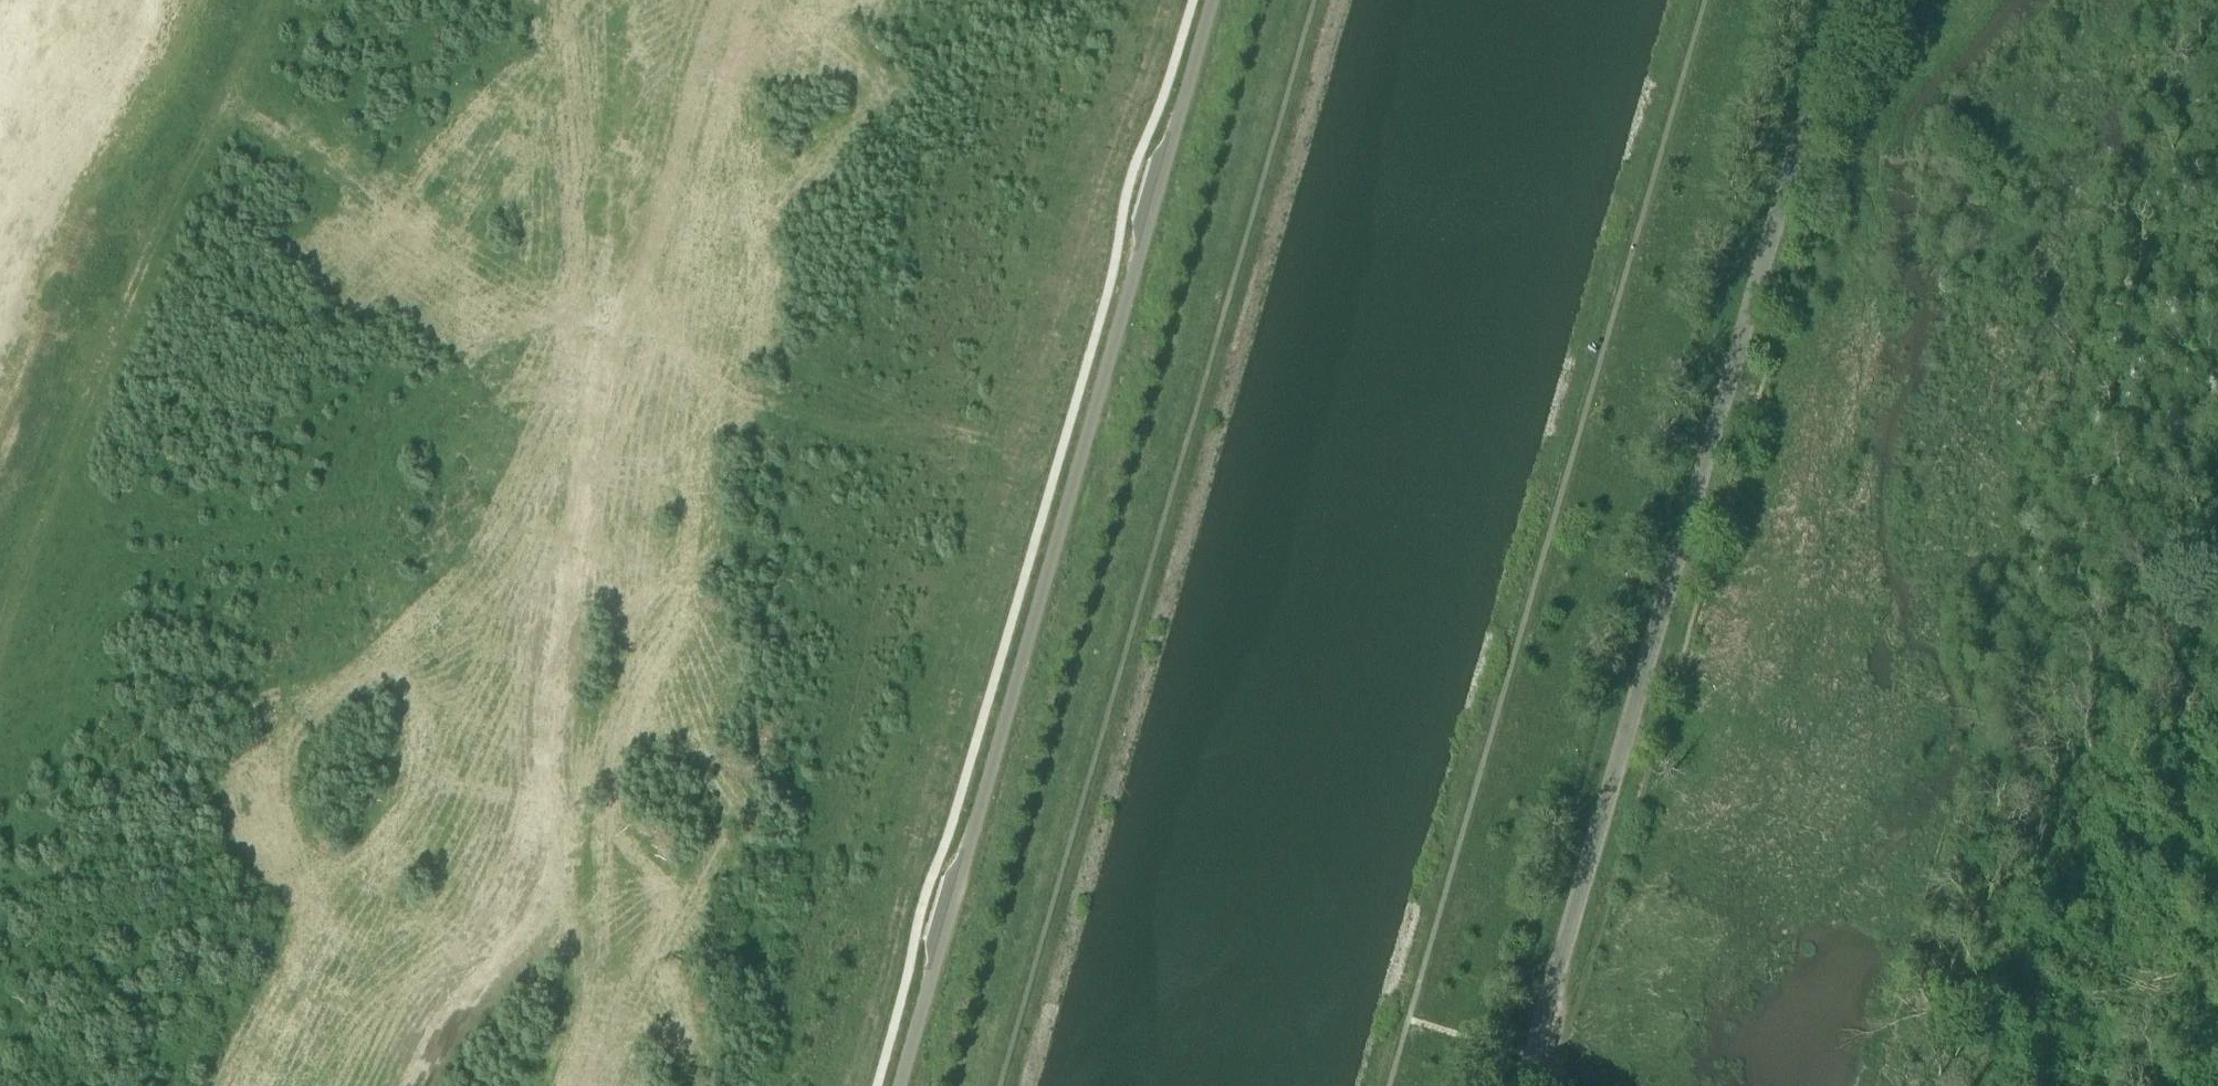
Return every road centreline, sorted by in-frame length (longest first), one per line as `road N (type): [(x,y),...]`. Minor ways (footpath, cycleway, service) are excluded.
road 1 (unclassified): [(899,1085),(1210,0)]
road 2 (tertiary): [(1523,1085),(1832,0)]

